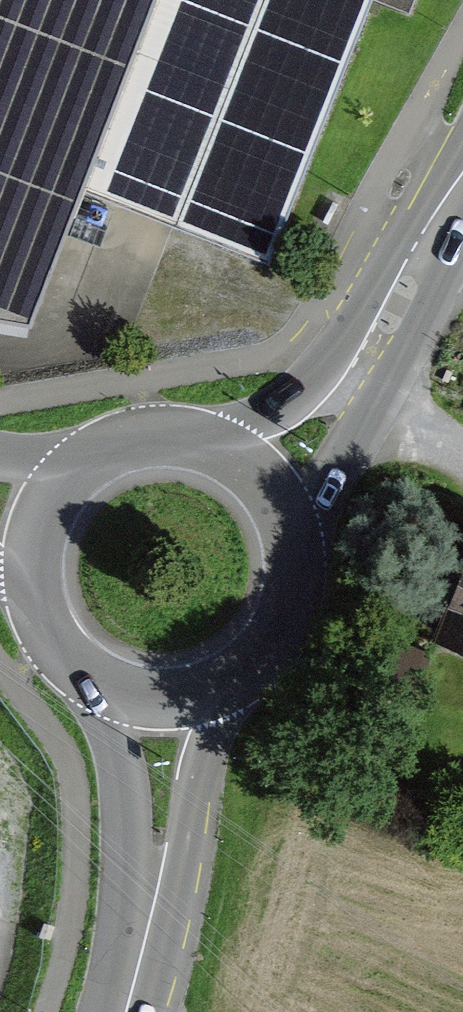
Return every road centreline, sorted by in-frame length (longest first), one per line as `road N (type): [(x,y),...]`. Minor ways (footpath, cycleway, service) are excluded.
road 1 (secondary): [(462,164),(323,369),(291,403),(218,443)]
road 2 (secondary): [(298,546),(423,317),(462,214)]
road 3 (tertiary): [(158,876),(227,687)]
road 4 (tertiary): [(104,687),(158,876)]
road 5 (secondary): [(227,687),(261,662),(286,628),(299,588),(298,546)]
road 6 (secondary): [(218,443),(144,435),(77,466)]
road 7 (tertiary): [(158,876),(128,1011)]
road 8 (secondary): [(298,546),(284,503),(256,468),(218,443)]
road 9 (secondary): [(77,466),(39,521),(32,587)]
road 10 (secondary): [(32,587),(57,647),(104,687)]
road 11 (secondary): [(104,687),(166,702),(227,687)]

